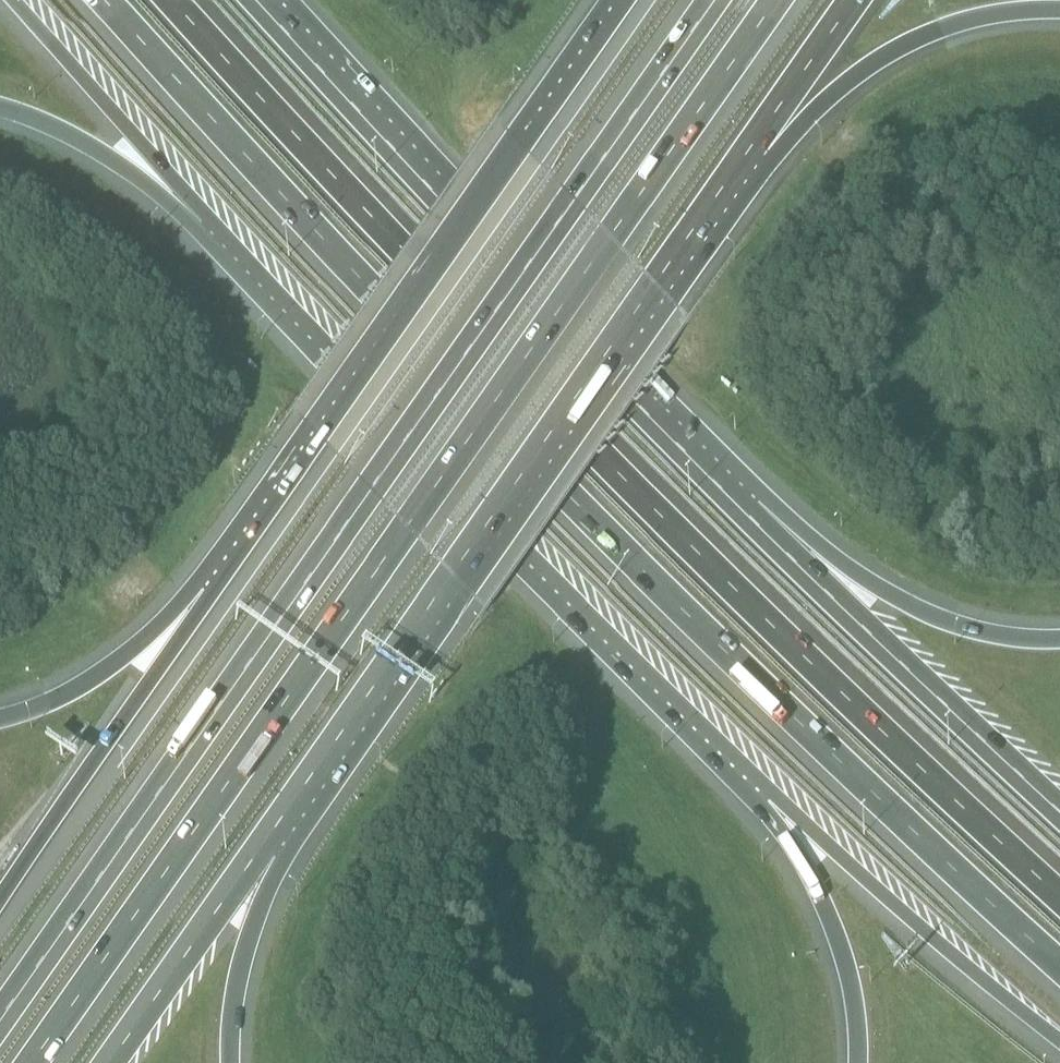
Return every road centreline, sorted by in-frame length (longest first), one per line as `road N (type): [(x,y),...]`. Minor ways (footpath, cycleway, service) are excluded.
road 1 (motorway): [(111,0),(620,544),(1059,963)]
road 2 (motorway): [(33,1062),(777,0)]
road 3 (motorway): [(1059,888),(638,489),(362,207),(173,0)]
road 4 (motorway): [(712,0),(0,1022)]
road 5 (motorway): [(267,841),(762,137)]
road 6 (motorway): [(201,222),(769,801)]
road 7 (motorway): [(621,0),(203,589)]
road 8 (motorway): [(745,511),(259,0)]
road 9 (motorway): [(1059,811),(745,511)]
road 10 (motorway): [(769,801),(1059,1042)]
road 11 (motorway): [(203,589),(0,900)]
road 12 (motorway): [(1059,639),(959,625),(745,511)]
road 13 (motorway): [(762,137),(900,46),(951,24),(1059,10)]
road 14 (motorway): [(15,0),(201,222)]
road 15 (motorway): [(769,801),(840,943),(859,1062)]
road 16 (motorway): [(111,1062),(267,841)]
road 17 (motorway): [(203,589),(94,677),(0,720)]
road 18 (motorway): [(0,107),(107,155),(201,222)]
road 19 (motorway): [(228,1062),(238,958),(267,841)]
road 20 (motorway): [(762,137),(857,0)]

